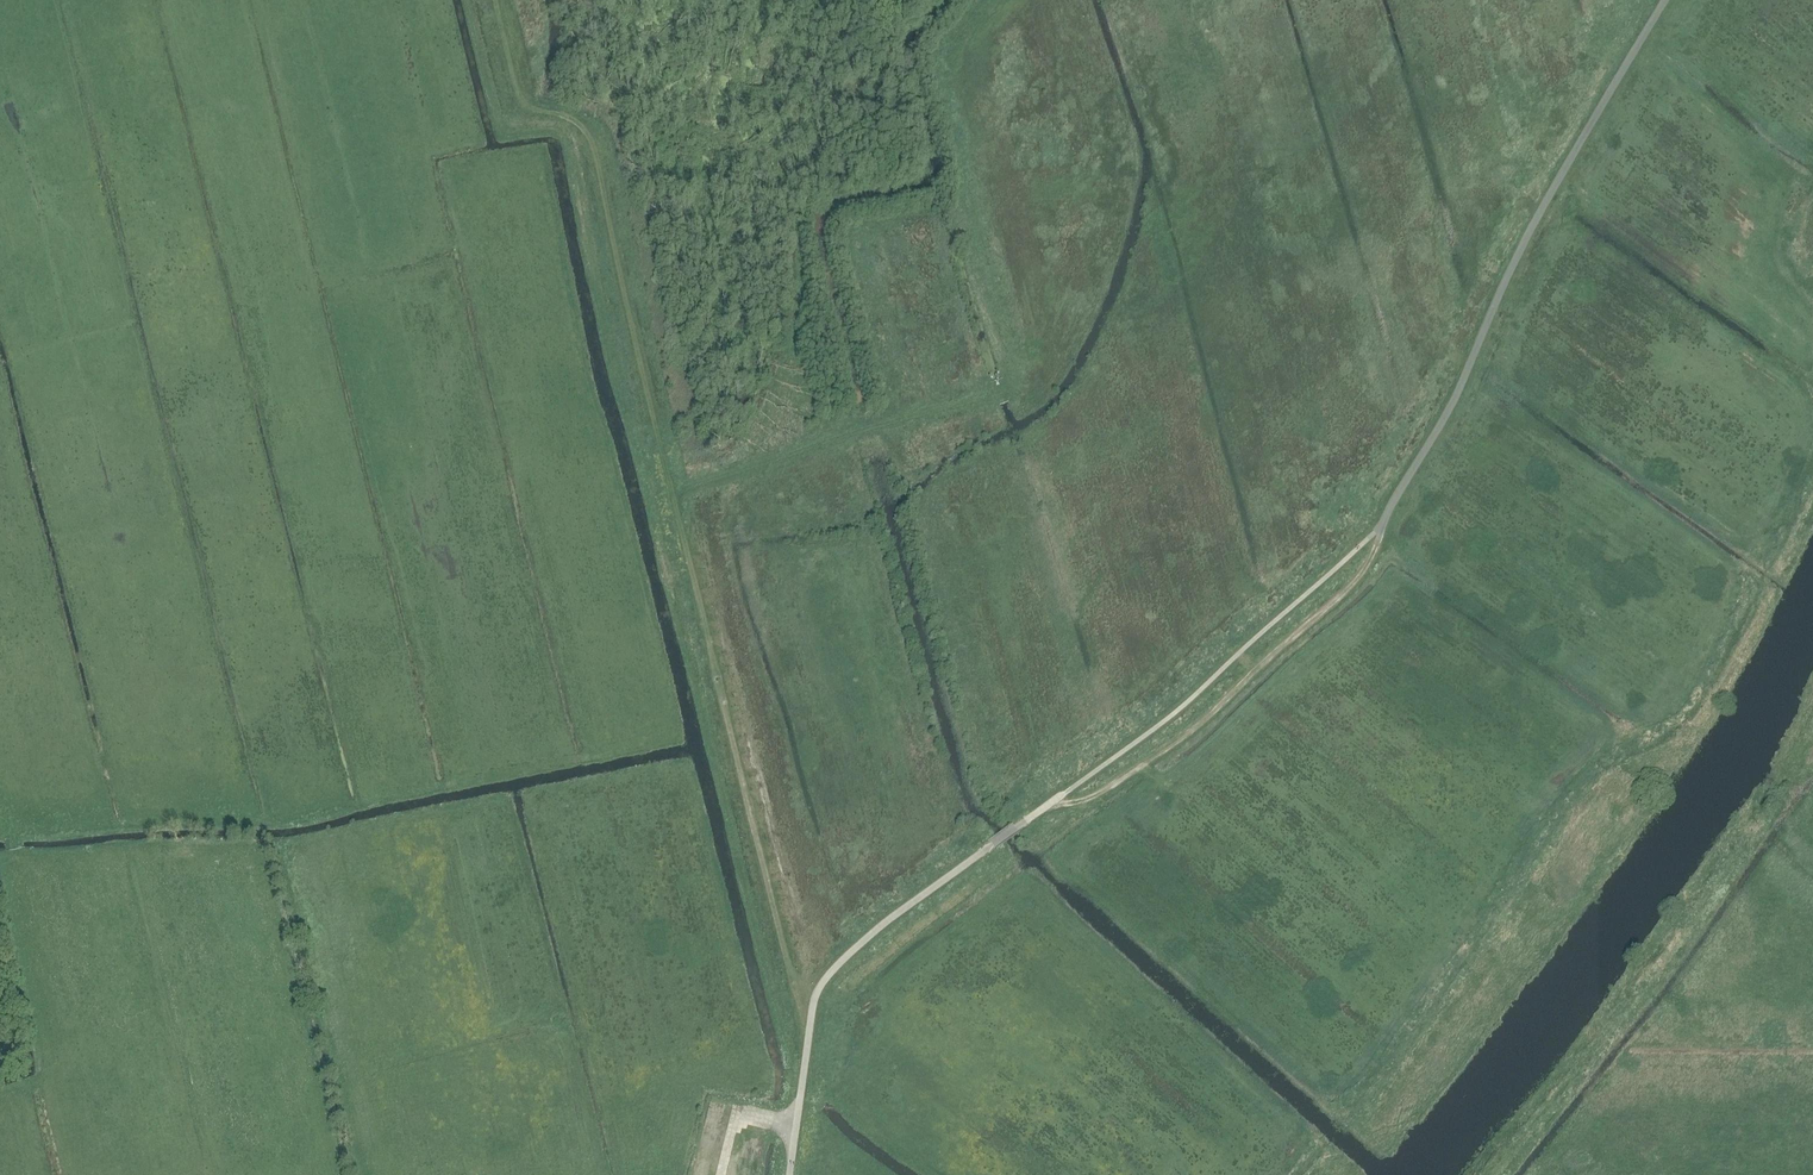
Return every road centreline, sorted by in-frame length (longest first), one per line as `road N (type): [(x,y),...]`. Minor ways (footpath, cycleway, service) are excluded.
road 1 (track): [(809,1031),(585,137),(567,120),(527,108),(514,92),(494,0)]
road 2 (unclassified): [(789,1174),(822,983),(896,913),(1018,825)]
road 3 (track): [(1052,803),(1097,795),(1195,726),(1356,581),(1384,525)]

